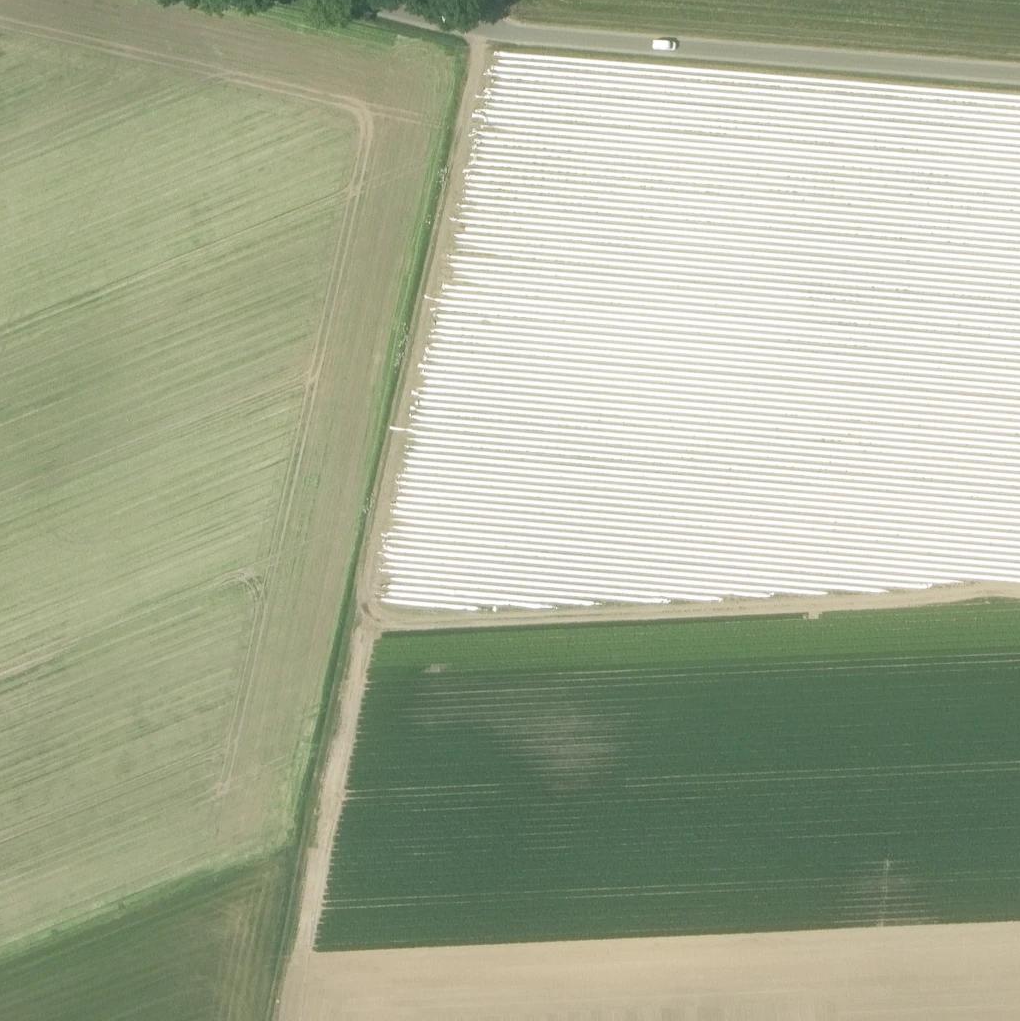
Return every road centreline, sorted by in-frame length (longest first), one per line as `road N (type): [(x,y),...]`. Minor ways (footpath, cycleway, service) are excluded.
road 1 (track): [(500,33),(280,1020)]
road 2 (unclassified): [(500,33),(1019,69)]
road 3 (unclassified): [(369,0),(500,33)]

